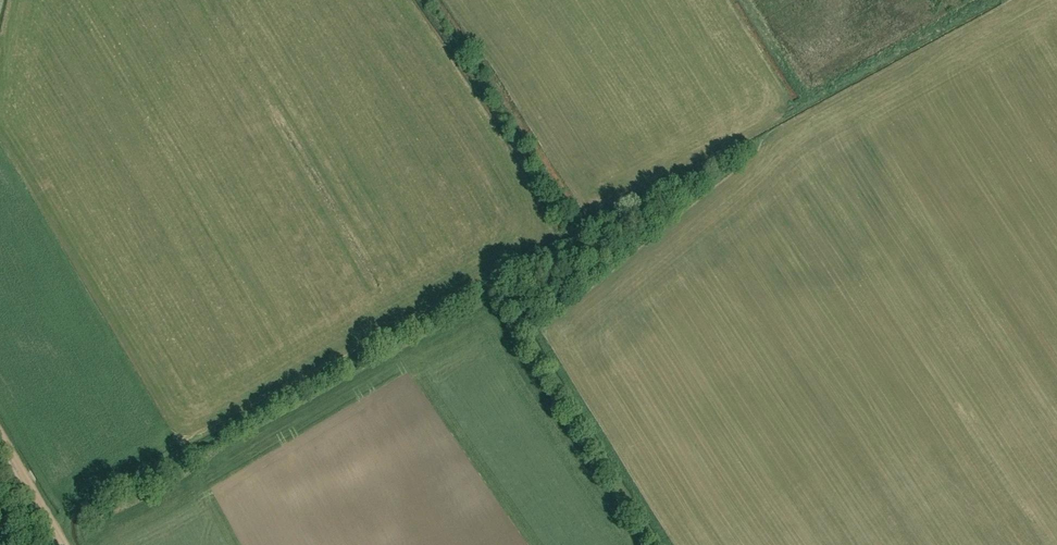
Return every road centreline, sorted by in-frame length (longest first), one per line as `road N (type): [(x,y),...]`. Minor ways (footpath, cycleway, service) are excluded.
road 1 (track): [(0,434),(64,544)]

